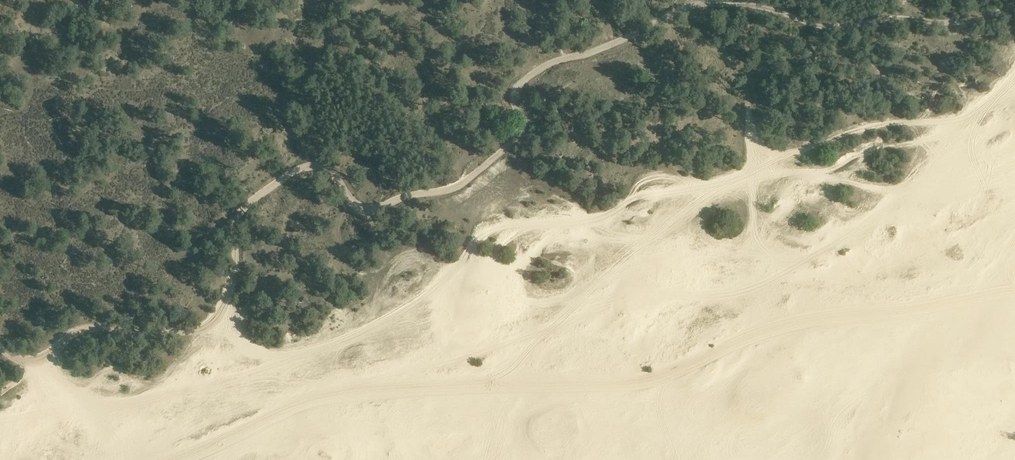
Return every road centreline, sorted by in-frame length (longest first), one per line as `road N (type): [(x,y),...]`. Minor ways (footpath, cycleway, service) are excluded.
road 1 (track): [(698,6),(522,80),(516,96),(522,131),(454,188),(369,209),(324,168),(290,173),(241,211),(231,281),(206,326),(177,333),(88,328),(38,359),(0,348)]
road 2 (track): [(1014,304),(787,325),(643,380),(460,383),(325,399),(175,459)]
road 3 (track): [(224,304),(254,352),(312,353),(403,307),(465,258),(479,234),(616,212),(652,189),(721,179),(883,123),(962,126)]
road 4 (track): [(460,383),(535,338),(616,273),(666,253),(789,265),(834,249),(1014,79)]
road 5 (track): [(697,0),(846,27),(893,18),(967,22),(1014,3)]
road 6 (track): [(0,406),(20,398),(38,359),(64,387),(136,392),(185,361),(254,352)]
road 7 (track): [(698,6),(701,35),(748,87),(756,260)]

